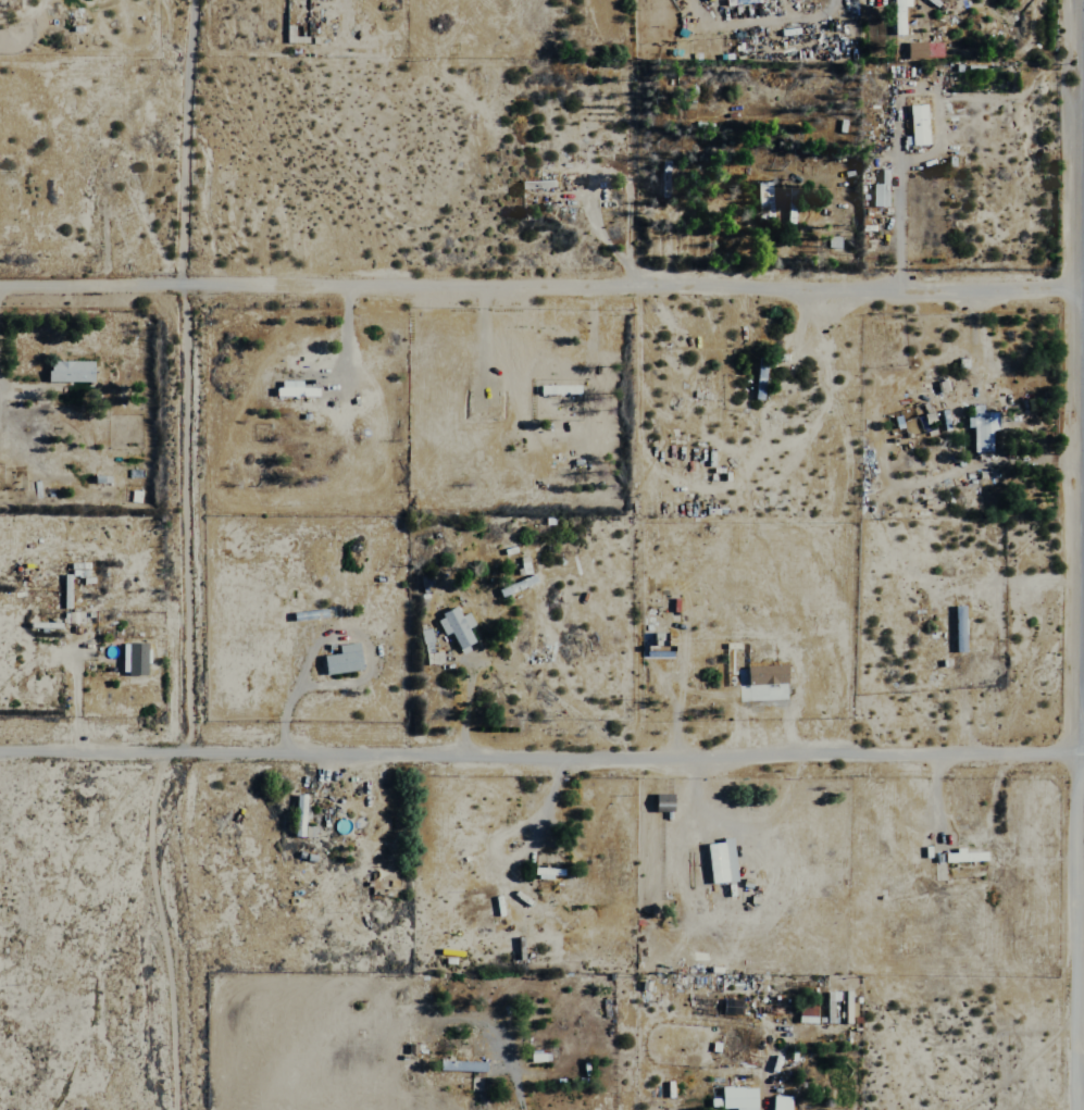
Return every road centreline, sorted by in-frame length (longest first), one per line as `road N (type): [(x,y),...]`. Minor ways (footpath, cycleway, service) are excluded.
road 1 (residential): [(1083,292),(0,285)]
road 2 (residential): [(1083,748),(0,747)]
road 3 (residential): [(187,748),(192,233),(184,0)]
road 4 (residential): [(188,1109),(187,748)]

